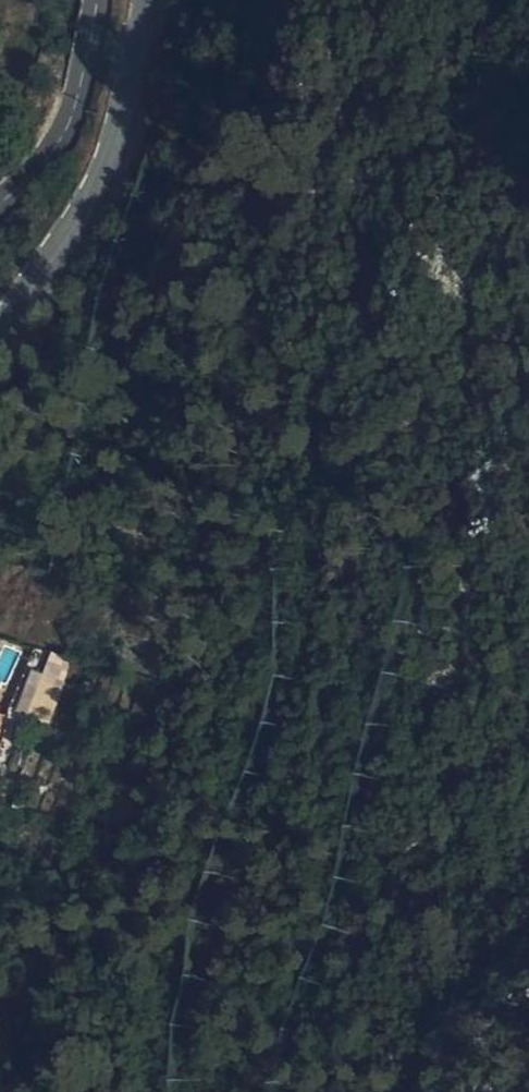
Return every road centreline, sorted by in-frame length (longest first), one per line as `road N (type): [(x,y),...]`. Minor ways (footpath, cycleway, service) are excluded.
road 1 (tertiary): [(0,344),(93,205),(127,116),(147,0)]
road 2 (tertiary): [(0,204),(39,162),(75,98),(97,0)]

